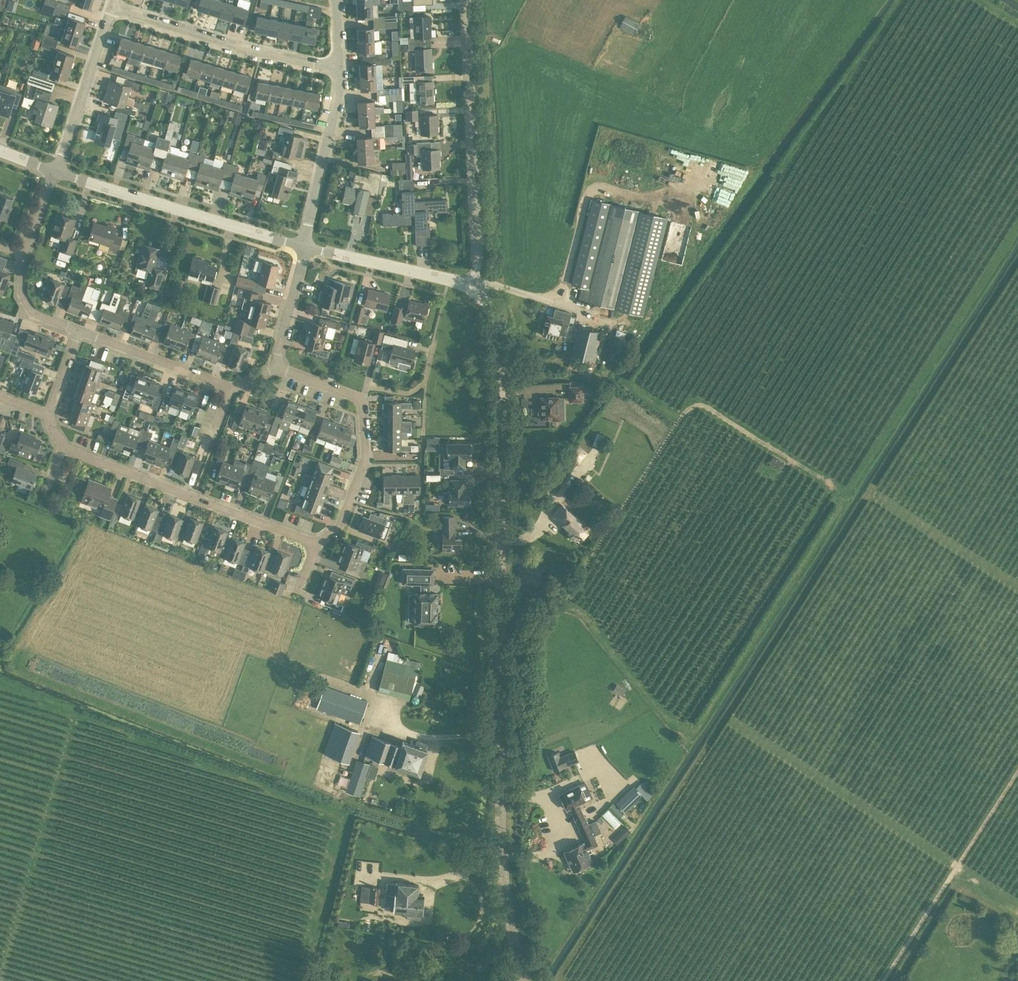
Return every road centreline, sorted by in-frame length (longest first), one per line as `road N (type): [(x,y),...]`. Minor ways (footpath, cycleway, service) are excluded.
road 1 (tertiary): [(525,980),(504,891),(499,361),(496,324),(478,287)]
road 2 (tertiary): [(478,287),(466,0)]
road 3 (residential): [(315,543),(65,446)]
road 4 (residential): [(305,246),(57,171)]
road 5 (residential): [(274,367),(352,395),(362,406),(366,457),(339,527),(315,543)]
road 6 (residential): [(339,66),(247,50),(112,6)]
road 7 (residential): [(57,171),(24,257),(22,293),(33,313),(81,332)]
road 8 (residential): [(305,246),(339,66)]
road 9 (residential): [(478,287),(305,246)]
road 10 (residential): [(57,171),(112,6)]
road 11 (residential): [(81,332),(231,387)]
road 12 (residential): [(274,367),(305,246)]

